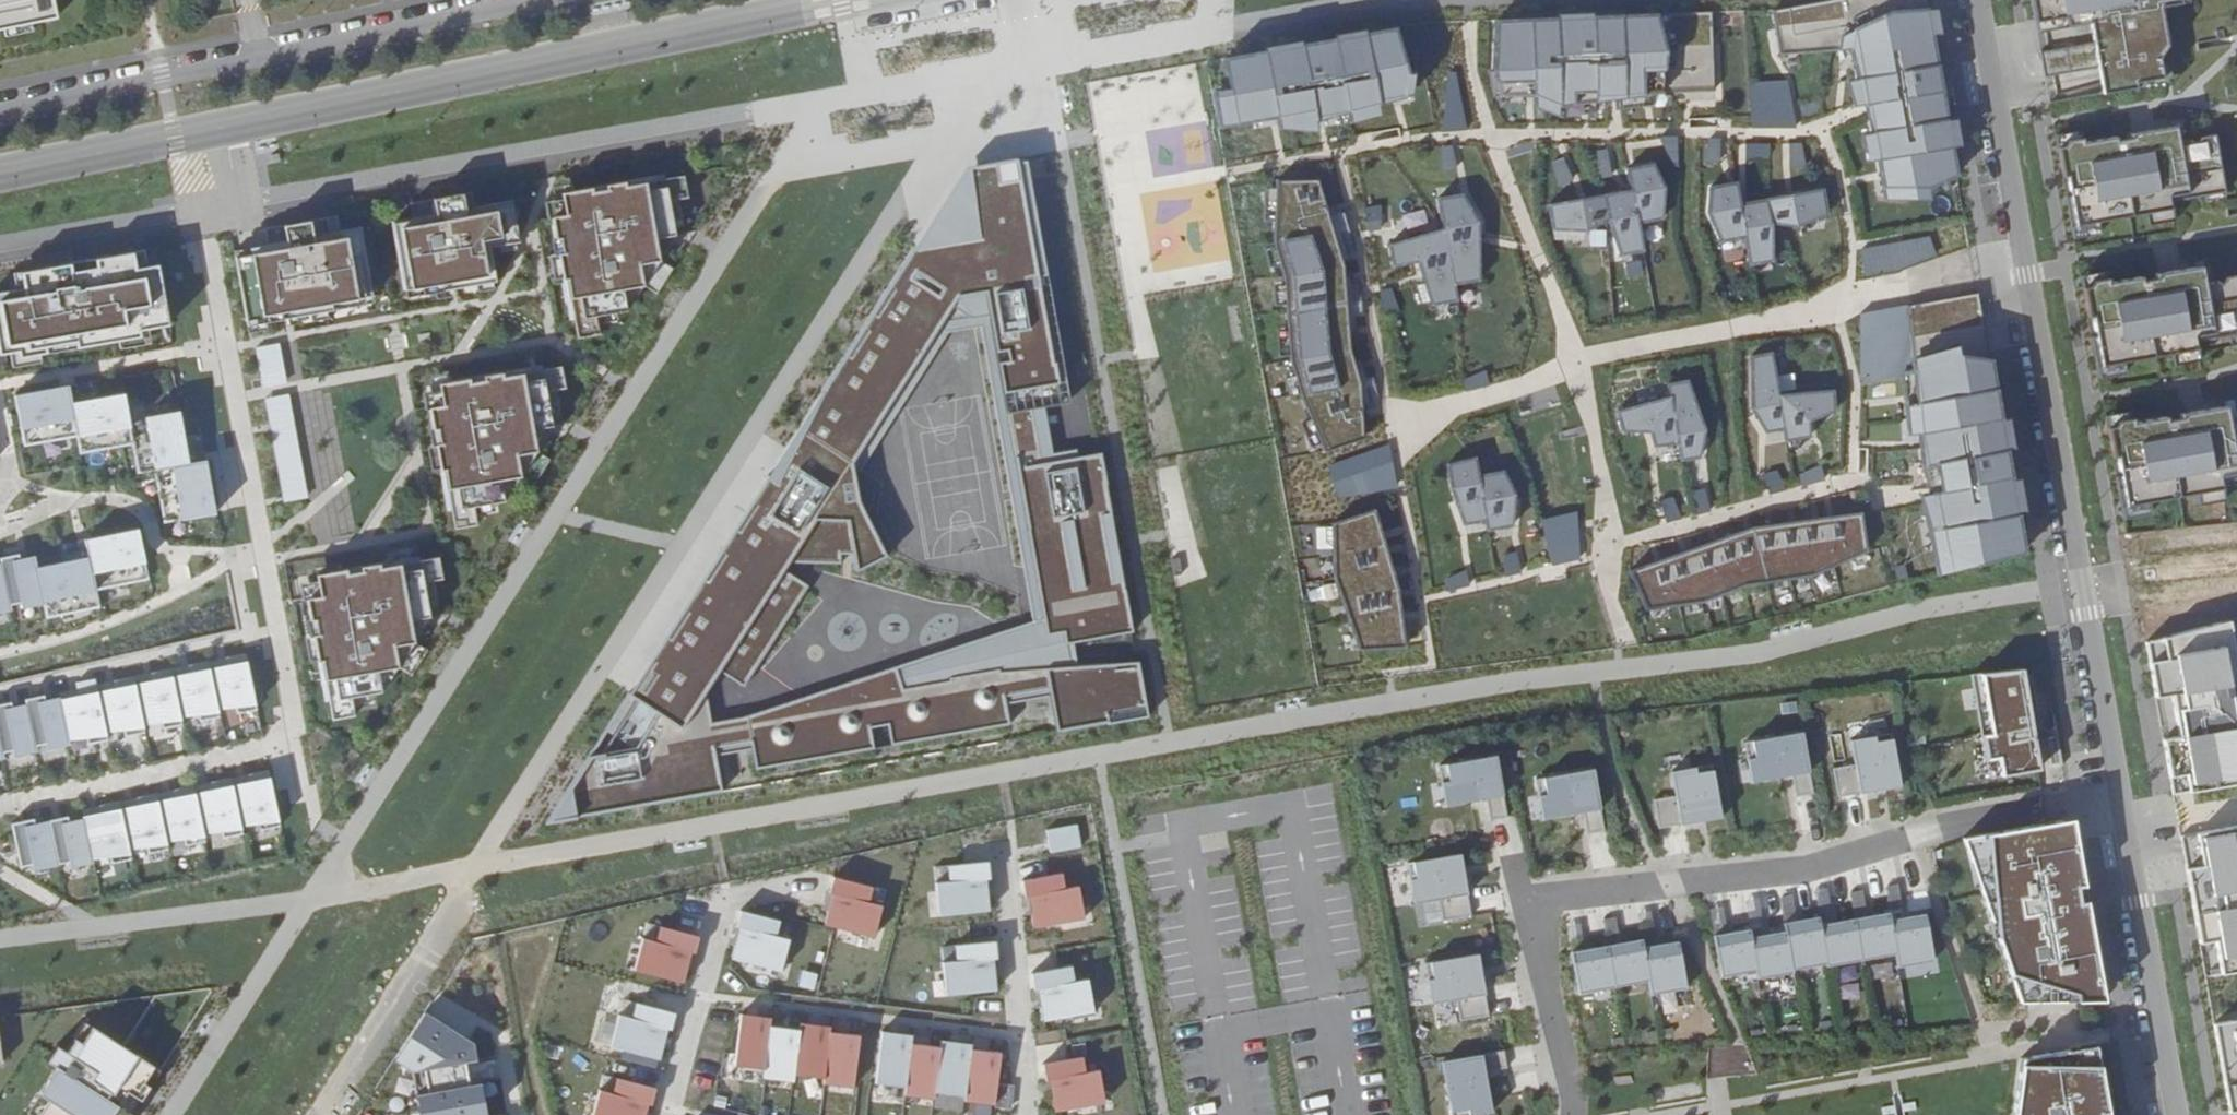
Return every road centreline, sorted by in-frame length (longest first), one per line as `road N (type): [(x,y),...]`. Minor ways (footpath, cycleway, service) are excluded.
road 1 (secondary): [(841,0),(0,174)]
road 2 (residential): [(2124,822),(1978,0)]
road 3 (residential): [(2177,1114),(2124,822)]

